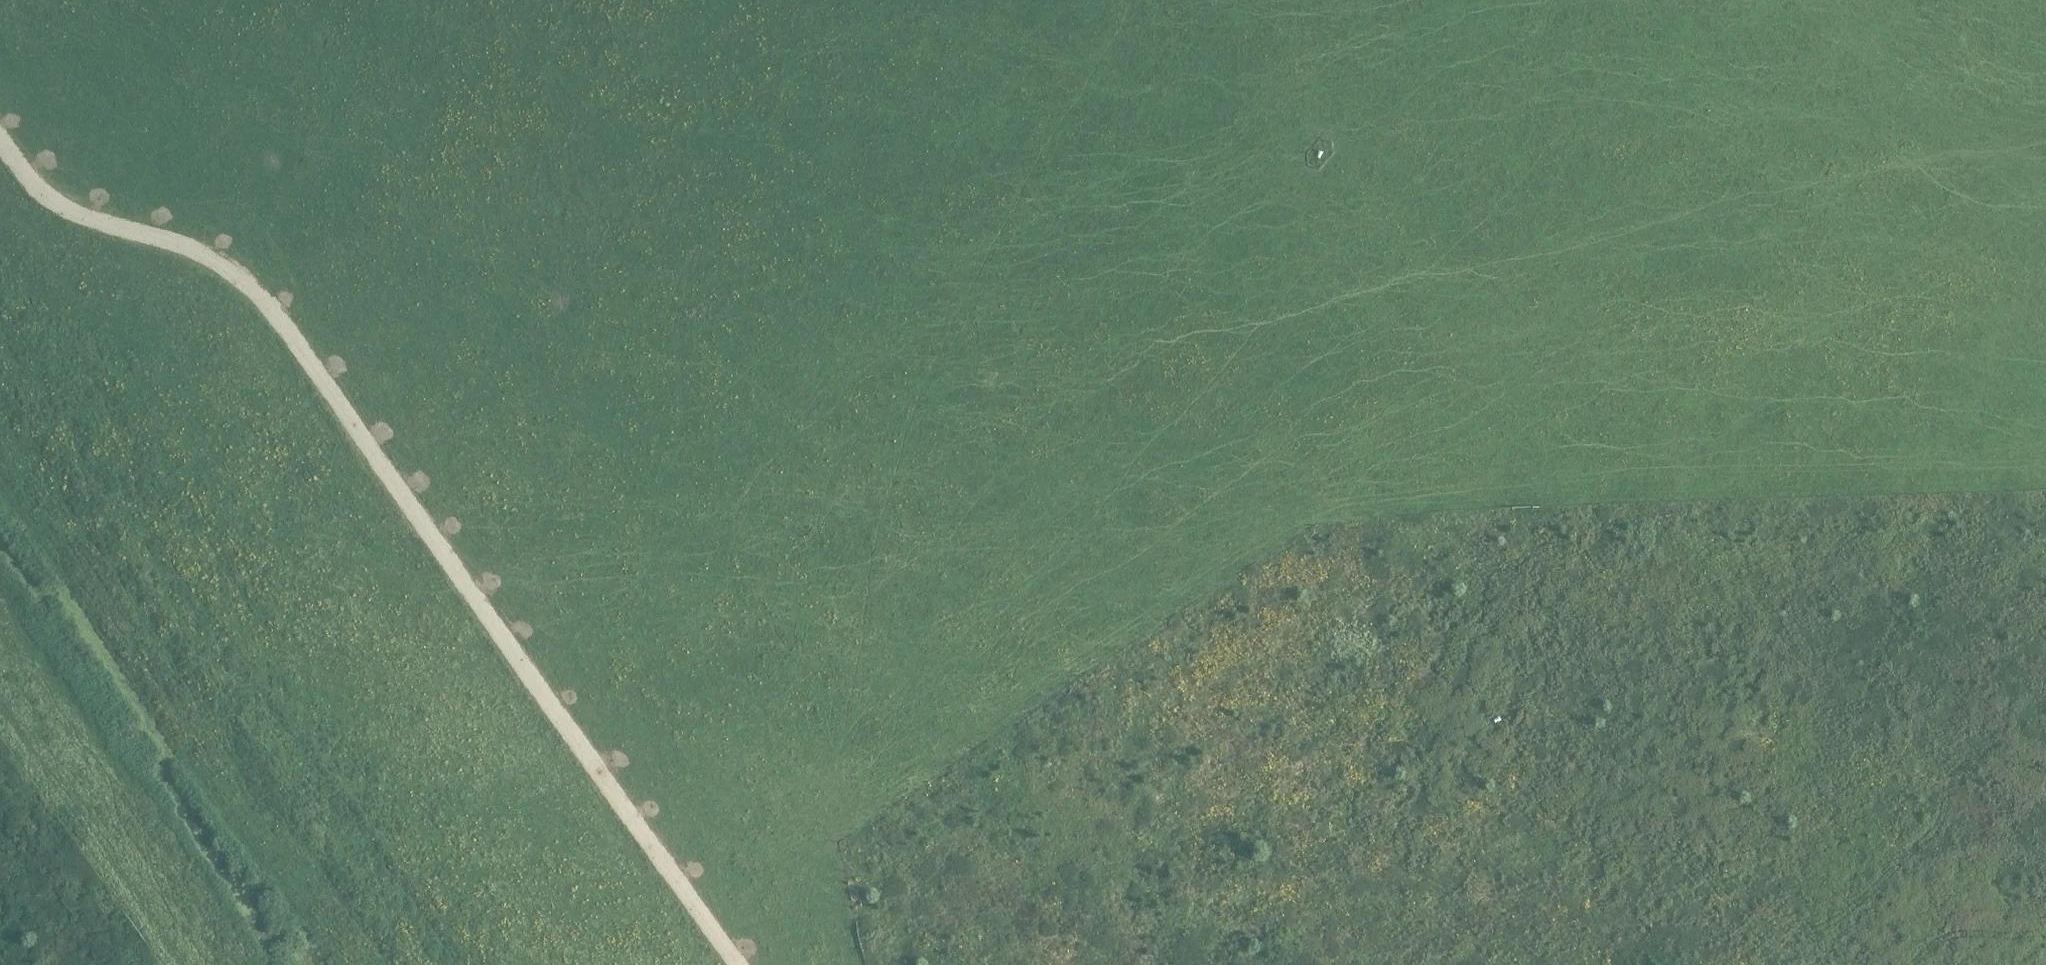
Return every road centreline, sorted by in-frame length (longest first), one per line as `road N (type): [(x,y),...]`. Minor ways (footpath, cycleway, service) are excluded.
road 1 (track): [(757,964),(257,287),(214,254),(71,203),(28,166),(0,127)]

